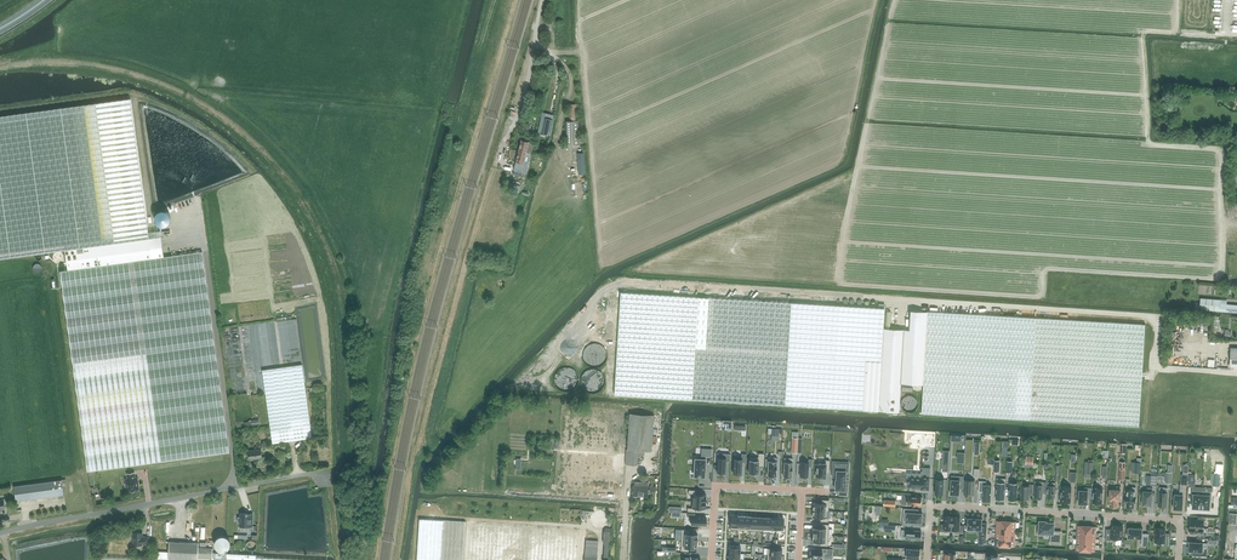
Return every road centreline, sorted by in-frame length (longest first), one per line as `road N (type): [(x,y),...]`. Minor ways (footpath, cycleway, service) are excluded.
road 1 (residential): [(1179,559),(1180,520),(936,506),(927,559)]
road 2 (unclassified): [(0,534),(321,472)]
road 3 (residential): [(798,559),(802,491),(716,487),(712,559)]
road 4 (residential): [(503,147),(524,99),(543,0)]

